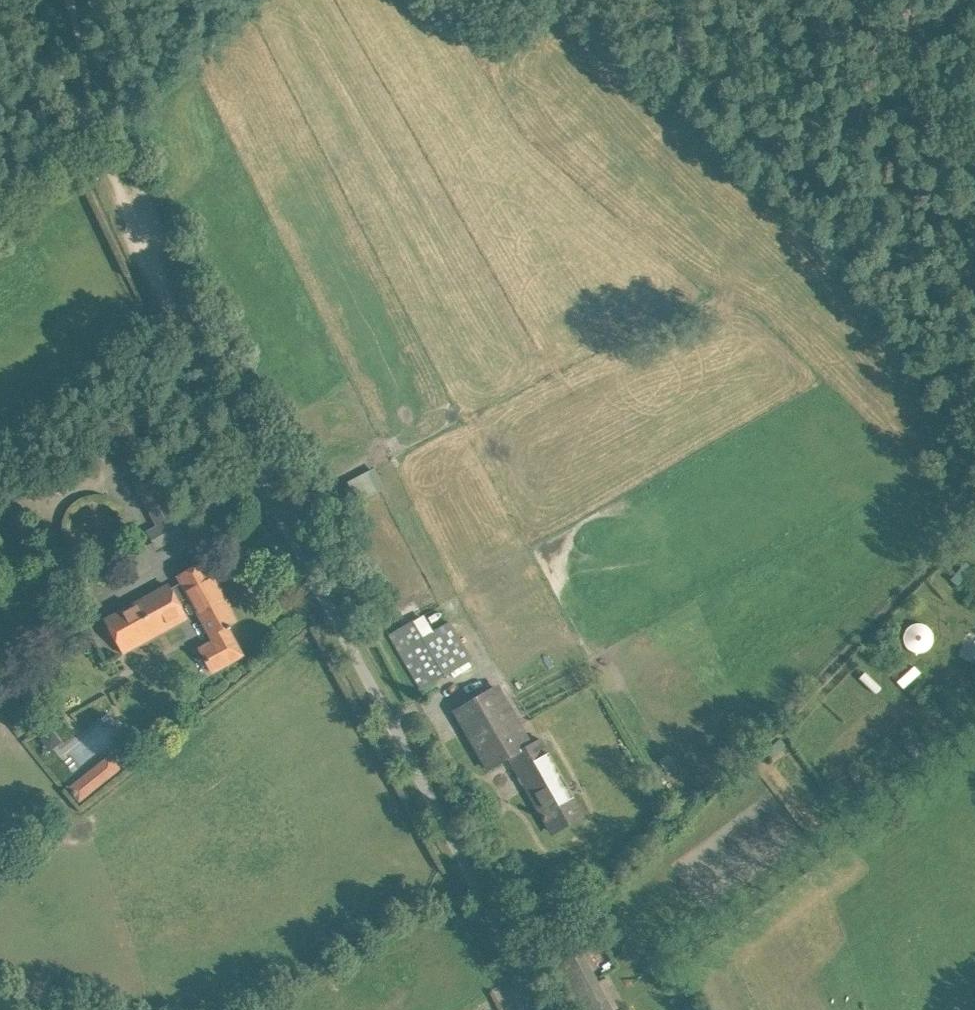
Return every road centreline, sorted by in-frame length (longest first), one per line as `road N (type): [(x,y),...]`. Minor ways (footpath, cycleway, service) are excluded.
road 1 (unclassified): [(543,1009),(264,485)]
road 2 (track): [(264,485),(56,91)]

